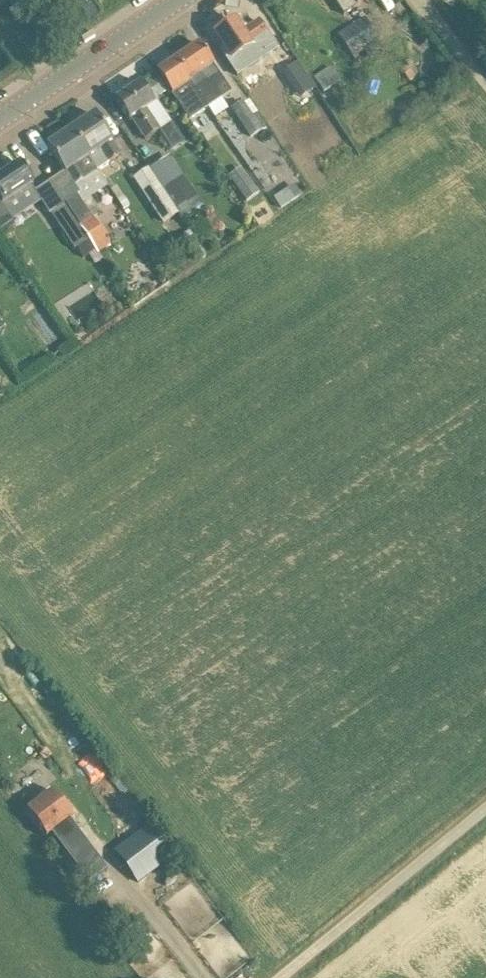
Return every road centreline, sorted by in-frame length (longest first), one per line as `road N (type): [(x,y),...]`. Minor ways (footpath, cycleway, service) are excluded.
road 1 (unclassified): [(278,977),(485,810)]
road 2 (secondary): [(0,120),(177,0)]

